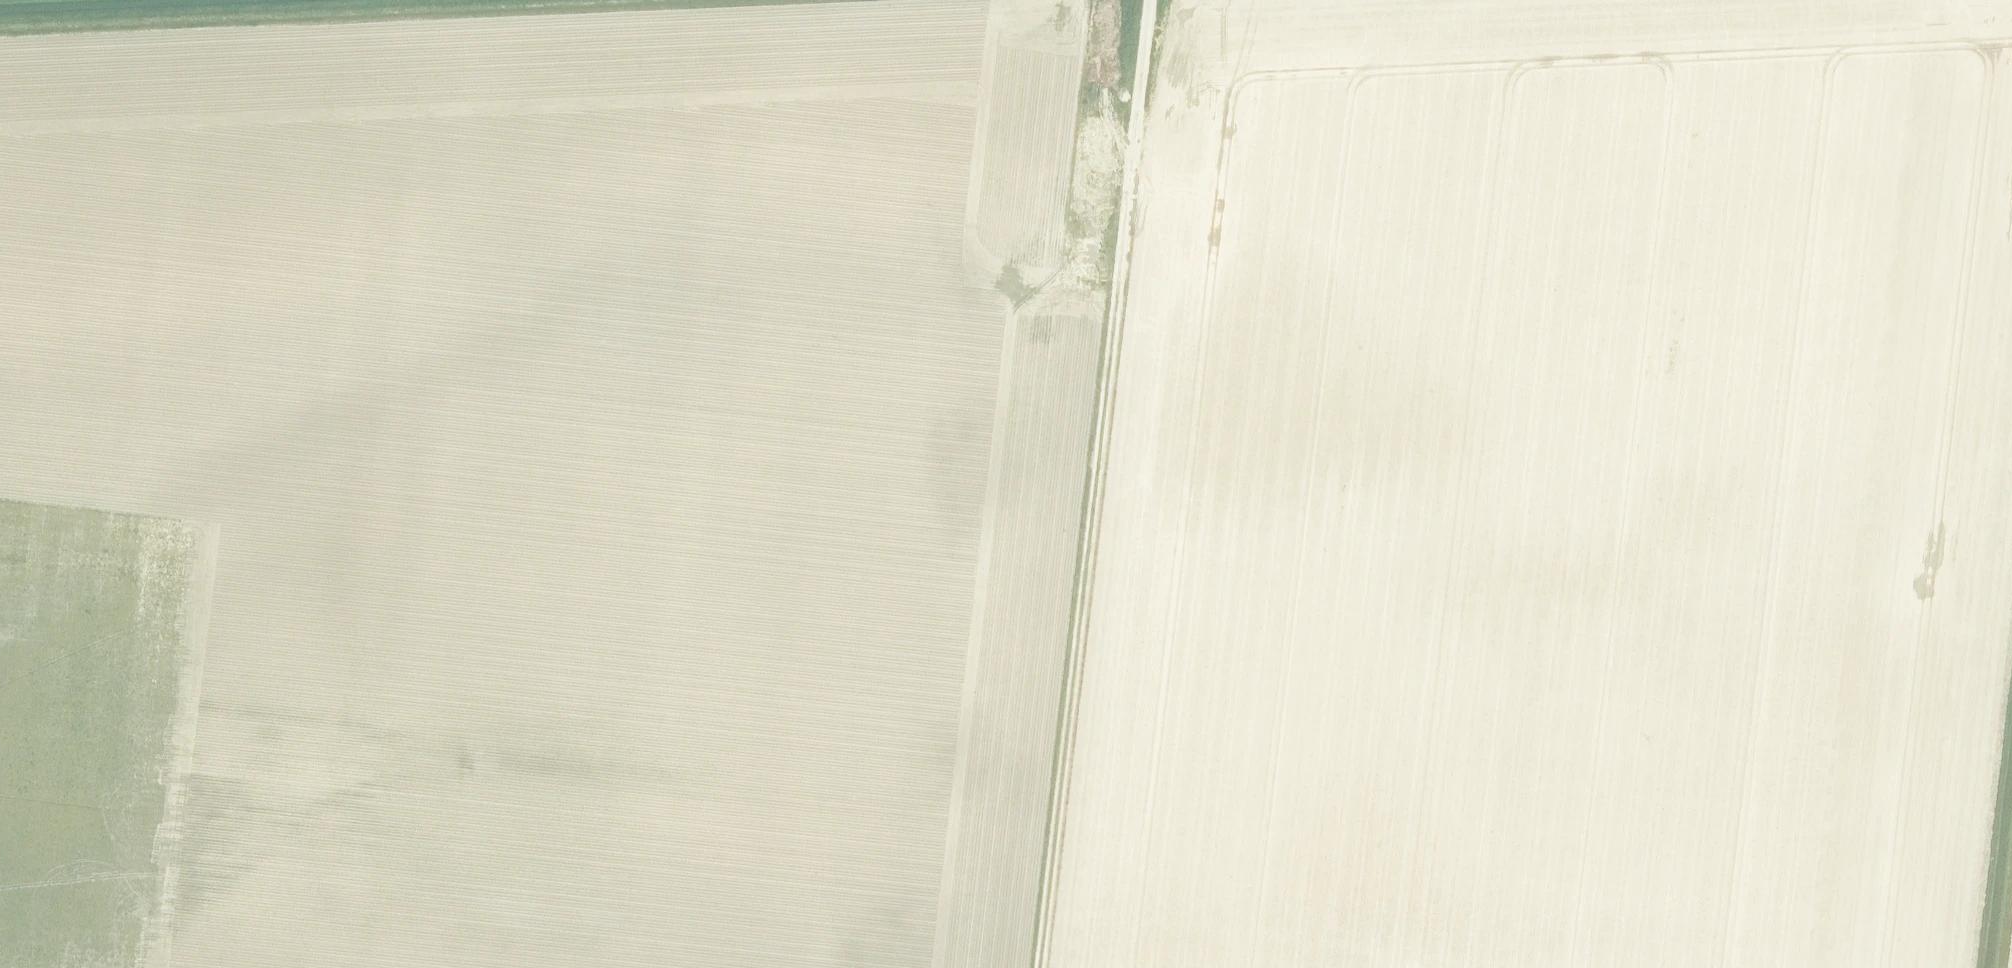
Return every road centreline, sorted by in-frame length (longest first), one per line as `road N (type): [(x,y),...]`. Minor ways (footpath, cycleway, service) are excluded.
road 1 (track): [(1038,967),(1150,0)]

